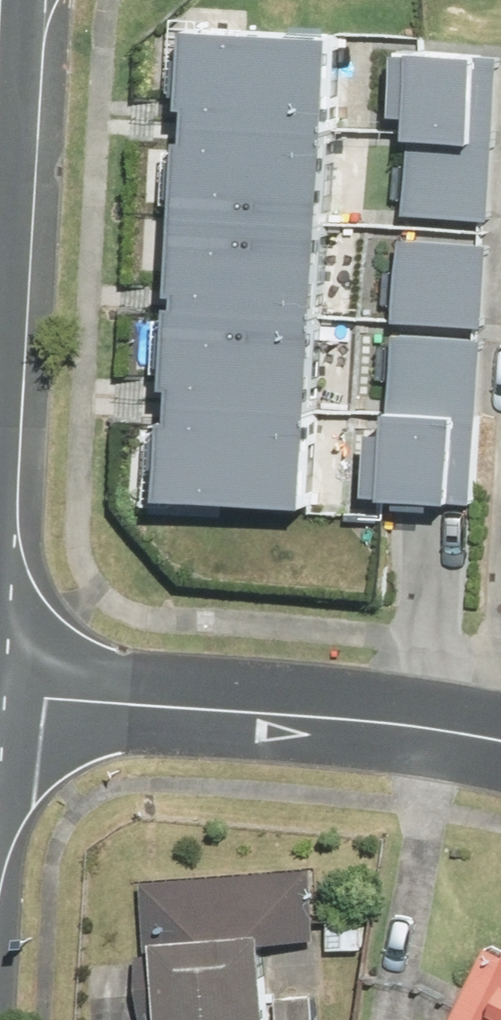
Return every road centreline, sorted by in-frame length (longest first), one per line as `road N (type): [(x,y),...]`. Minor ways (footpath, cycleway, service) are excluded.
road 1 (residential): [(499,737),(437,722),(0,699)]

